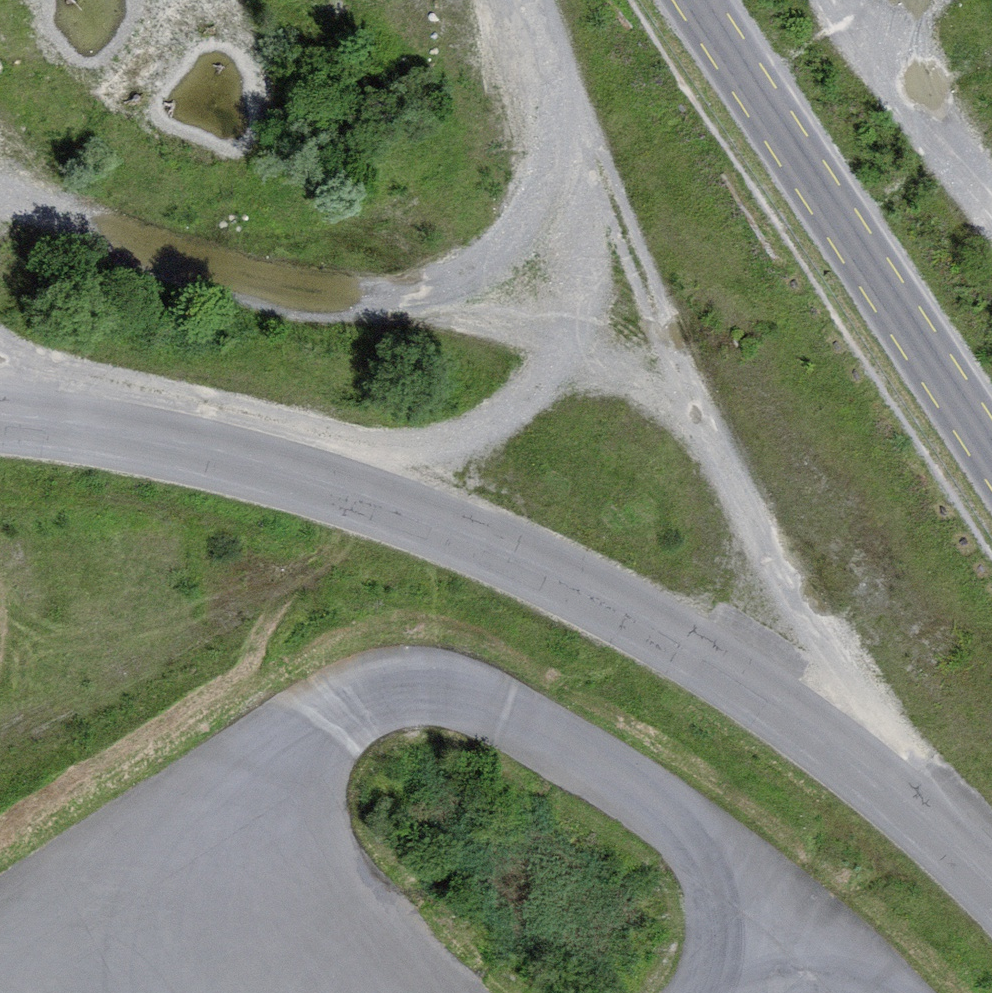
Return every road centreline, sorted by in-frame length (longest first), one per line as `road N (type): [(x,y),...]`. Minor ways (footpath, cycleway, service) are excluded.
road 1 (unclassified): [(0,424),(155,443),(337,494),(496,551),(670,640),(805,729),(991,898)]
road 2 (track): [(35,952),(359,697),(469,696),(701,840),(863,992)]
road 3 (track): [(0,192),(254,278),(330,293),(412,294),(470,271),(511,239),(548,192),(574,113)]
road 4 (track): [(337,494),(477,440),(531,407),(574,348),(588,307),(595,172),(535,0)]
road 5 (track): [(595,172),(785,582),(801,649),(805,729)]
road 6 (tertiary): [(991,453),(696,0)]
road 7 (track): [(412,294),(574,348),(709,417)]

